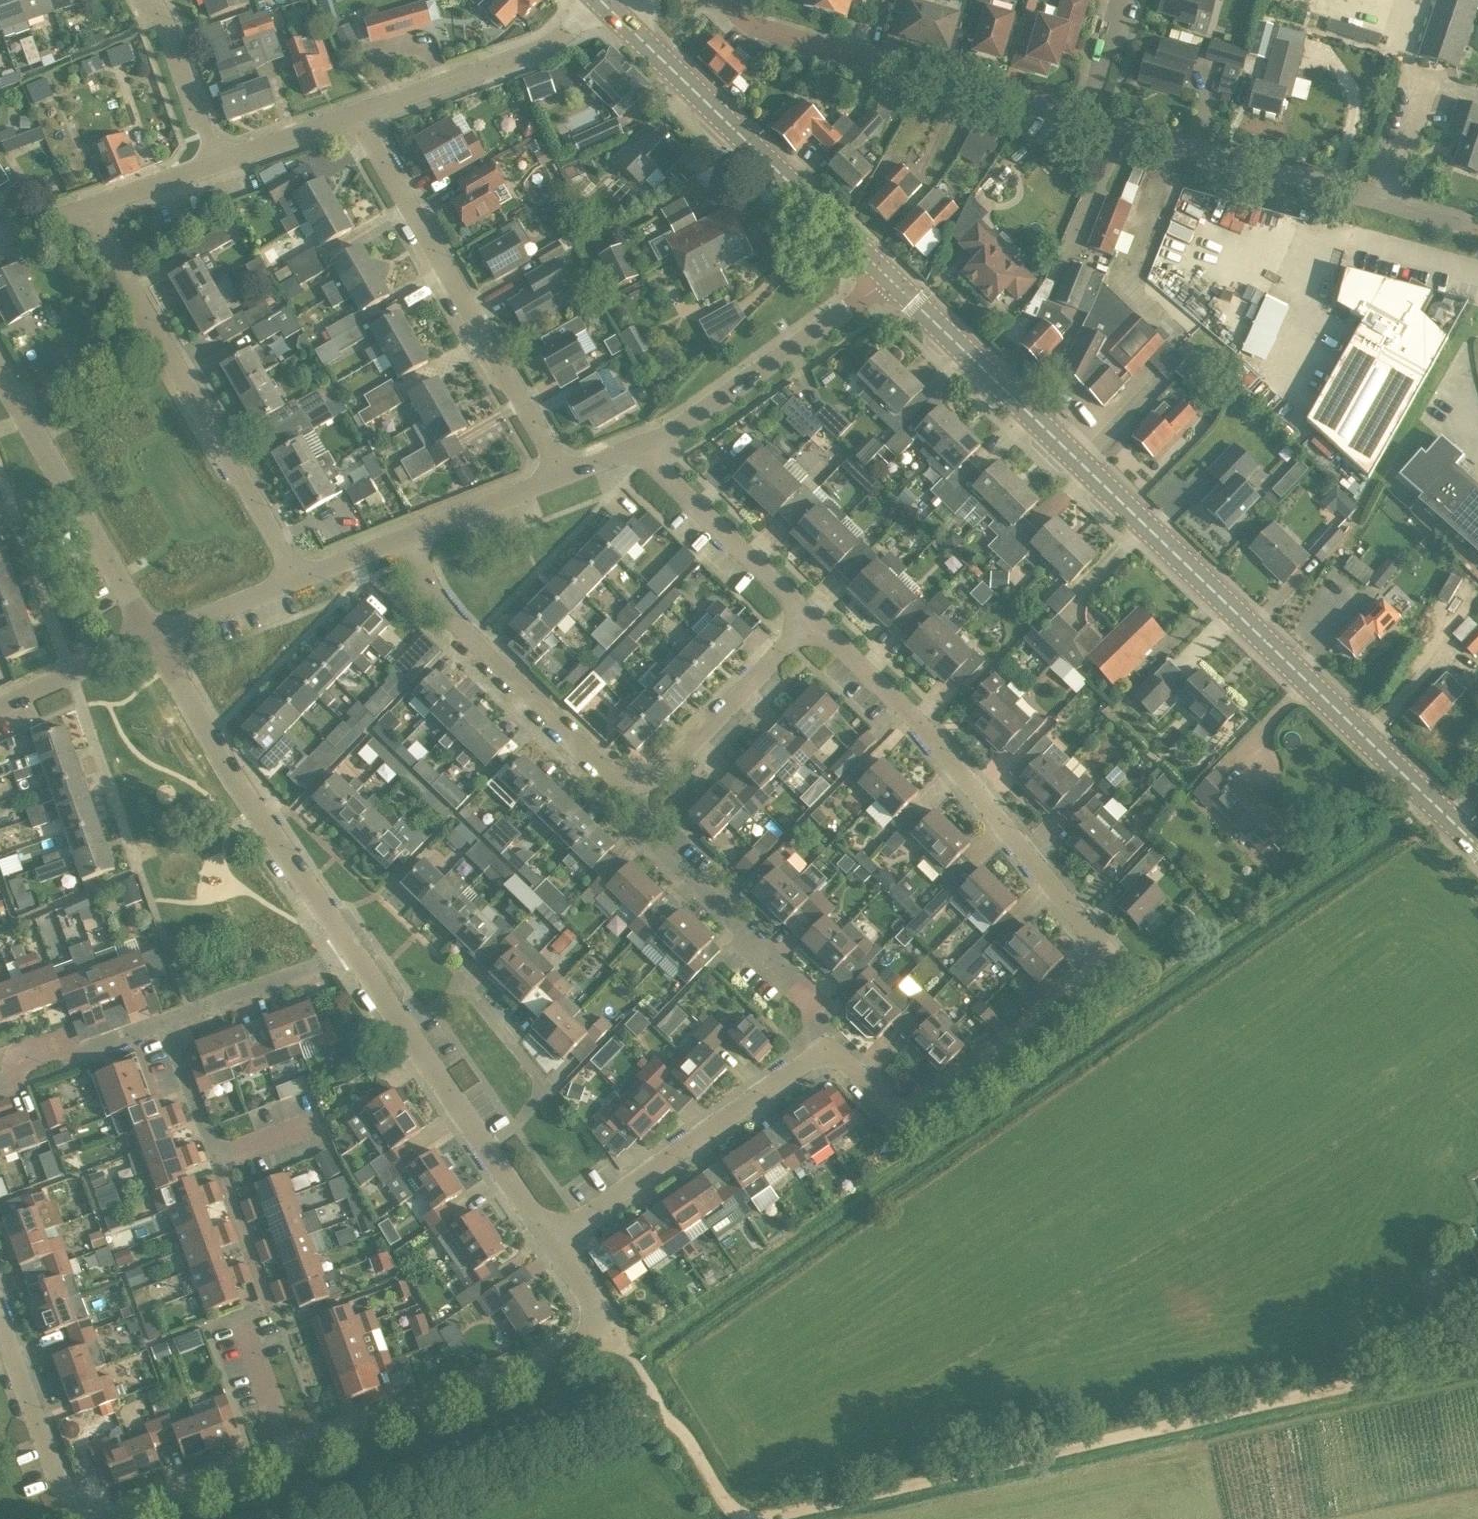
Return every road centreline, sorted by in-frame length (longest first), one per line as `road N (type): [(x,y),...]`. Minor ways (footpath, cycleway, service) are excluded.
road 1 (track): [(658,1414),(683,1436),(729,1507),(756,1518),(1477,1356)]
road 2 (secondary): [(887,276),(1477,847)]
road 3 (residential): [(829,1047),(906,1120),(1041,1025),(1108,956),(915,720),(810,618)]
road 4 (residential): [(552,1240),(611,1329),(290,1454)]
road 5 (residential): [(295,581),(87,206)]
road 6 (residential): [(560,477),(358,113)]
road 7 (residential): [(1471,228),(1083,118)]
road 8 (residential): [(1083,118),(750,26),(730,0)]
road 9 (residential): [(351,951),(208,734),(154,633)]
road 10 (secondary): [(887,276),(623,21)]
road 11 (track): [(323,1518),(615,1411),(658,1414)]
road 12 (residential): [(635,783),(614,775),(457,624),(407,537)]
road 13 (residential): [(552,1240),(829,1047)]
road 14 (residential): [(829,1047),(813,1005),(647,841),(635,783)]
road 15 (residential): [(154,633),(0,367)]
road 16 (residential): [(647,442),(704,411),(887,276)]
road 17 (residential): [(487,1148),(545,1085),(464,983),(402,1025)]
road 18 (residential): [(358,113),(536,51),(598,0)]
road 19 (residential): [(635,783),(667,769),(810,618)]
road 20 (residential): [(810,618),(667,479),(647,442)]
road 21 (residential): [(93,1518),(65,1499),(0,1320)]
road 22 (residential): [(141,869),(70,670)]
road 23 (residential): [(351,951),(165,1023)]
road 24 (residential): [(290,1454),(108,1518)]
road 25 (residential): [(240,1317),(269,1306),(216,1159)]
road 26 (residential): [(217,163),(152,0)]
road 27 (residential): [(165,1023),(0,1080)]
road 28 (residential): [(407,537),(560,477)]
road 29 (residential): [(154,633),(295,581)]
road 30 (residential): [(217,163),(358,113)]
road 31 (residential): [(487,1148),(402,1025)]
road 32 (residential): [(216,1159),(165,1023)]
road 33 (residential): [(87,206),(217,163)]
road 34 (residential): [(283,1435),(240,1317)]
road 35 (residential): [(1083,118),(1118,0)]
road 36 (residential): [(295,581),(407,537)]

